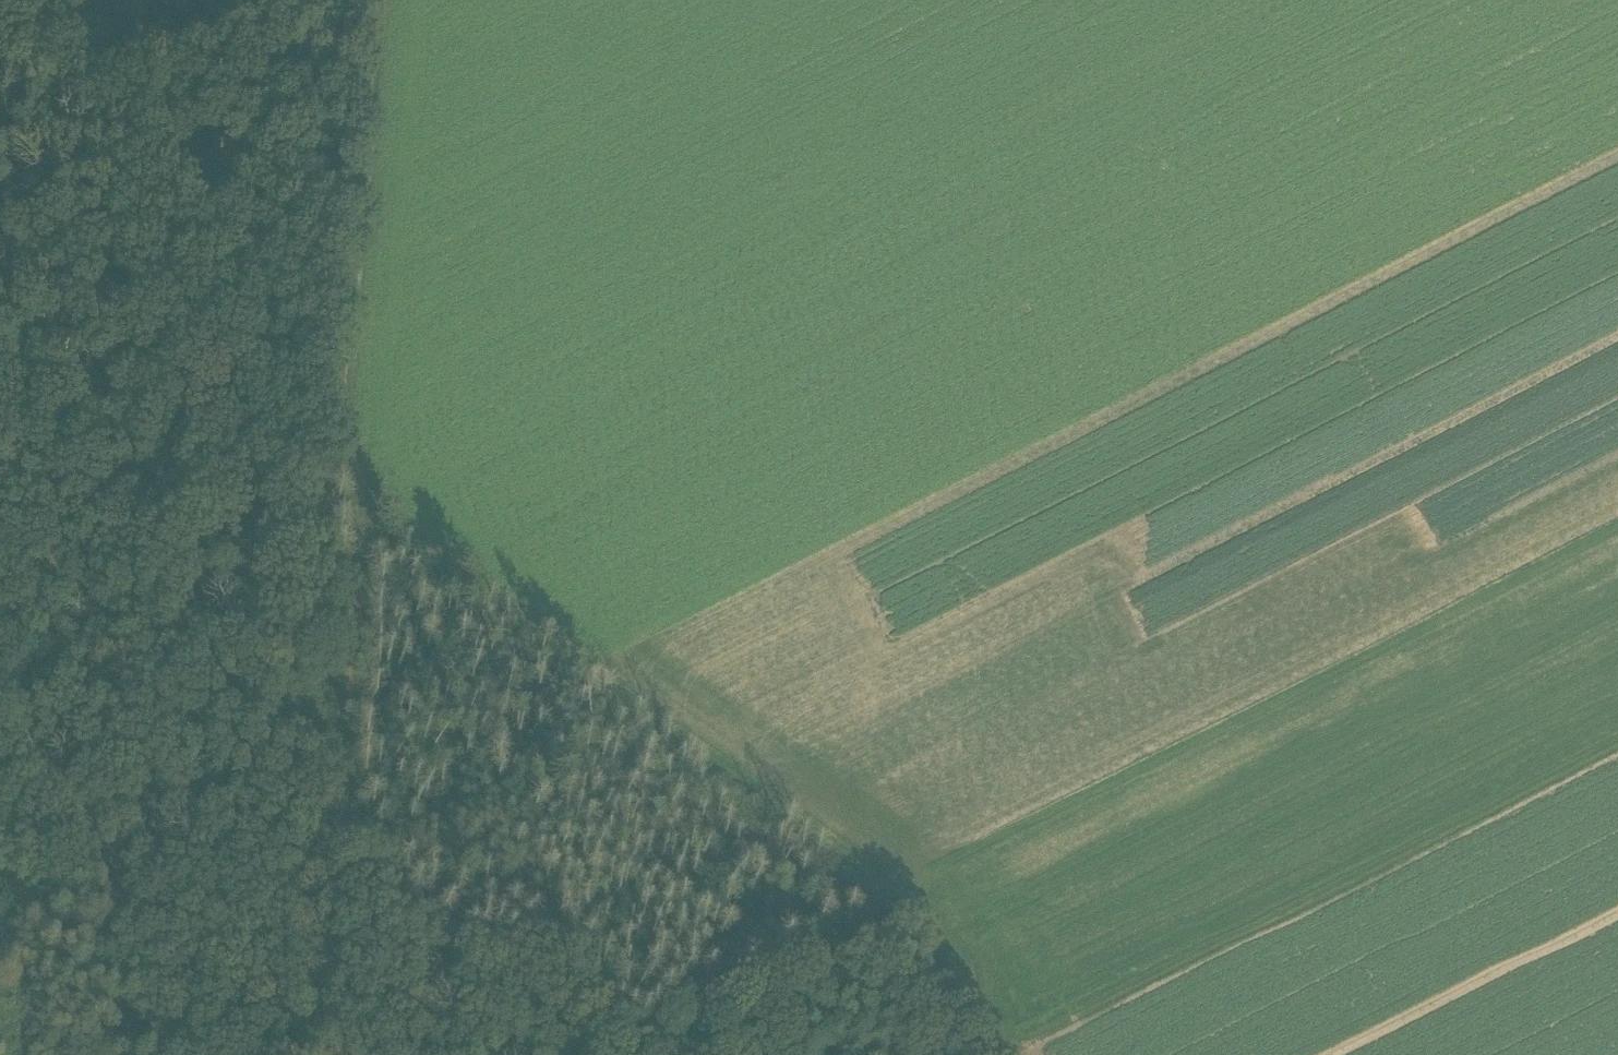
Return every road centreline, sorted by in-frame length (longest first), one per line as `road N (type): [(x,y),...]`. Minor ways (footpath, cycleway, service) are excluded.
road 1 (track): [(1009,1054),(938,925),(352,485)]
road 2 (track): [(1014,1054),(1617,750)]
road 3 (track): [(353,1054),(331,958),(352,485)]
road 4 (track): [(352,485),(331,461),(377,0)]
road 5 (track): [(252,1054),(206,1001),(0,667)]
road 6 (track): [(938,925),(853,957),(740,1020),(605,1054)]

